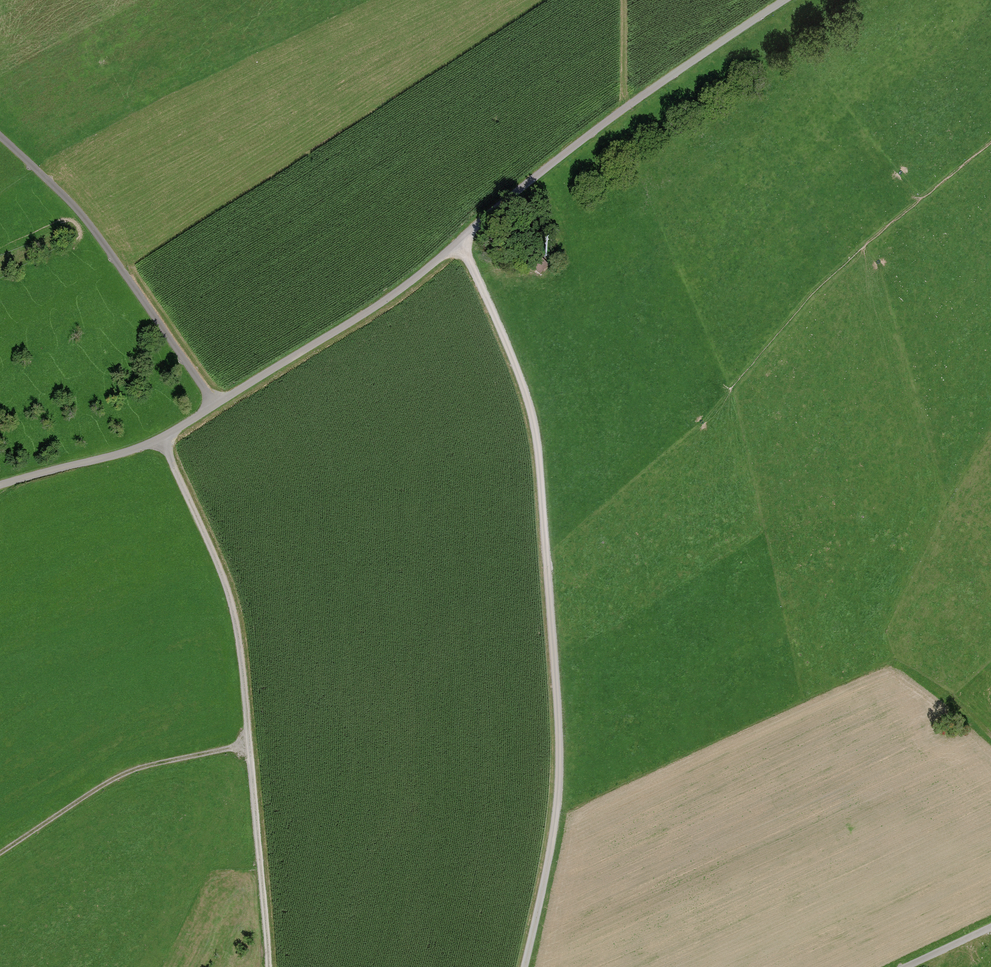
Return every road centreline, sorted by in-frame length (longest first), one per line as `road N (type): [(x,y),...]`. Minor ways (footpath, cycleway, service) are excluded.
road 1 (track): [(624,0),(620,112),(730,389),(560,787)]
road 2 (unclassified): [(217,404),(391,297),(620,112),(786,0)]
road 3 (track): [(461,243),(534,413),(560,787)]
road 4 (track): [(264,966),(239,635),(226,583),(163,438)]
road 5 (unclassified): [(217,404),(90,217),(0,134)]
road 6 (track): [(0,853),(145,765),(250,744)]
road 7 (unclassified): [(0,485),(163,438),(217,404)]
road 8 (track): [(560,787),(525,966)]

